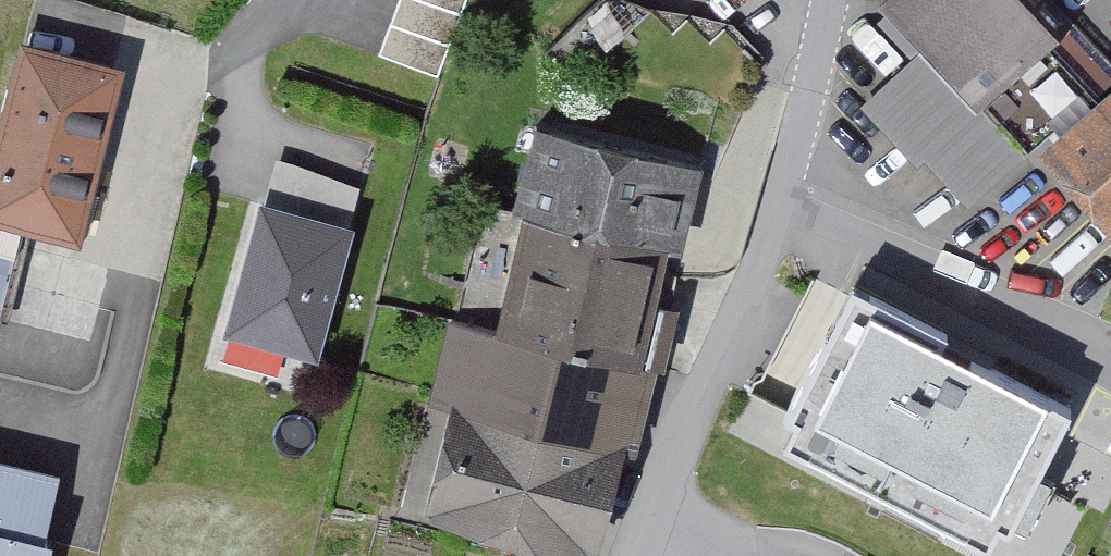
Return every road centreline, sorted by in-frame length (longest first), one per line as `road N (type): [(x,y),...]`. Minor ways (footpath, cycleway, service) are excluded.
road 1 (residential): [(840,0),(819,81),(654,555)]

